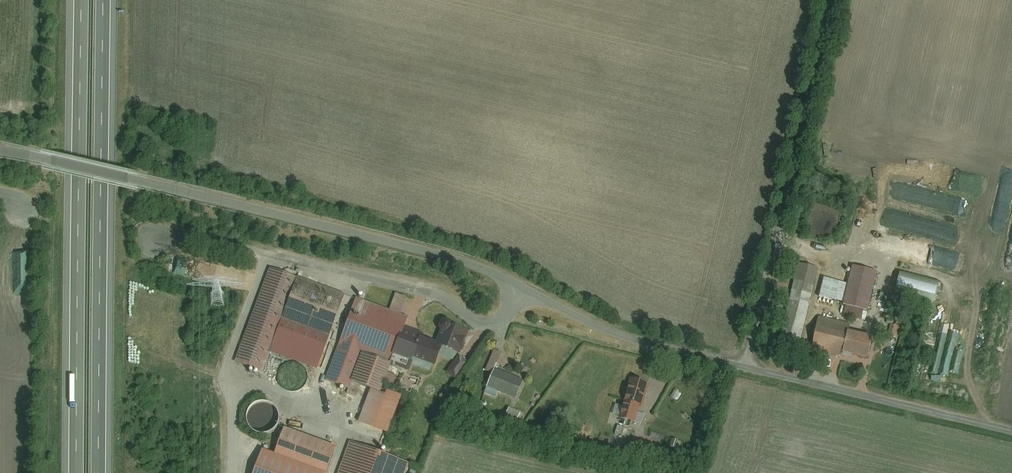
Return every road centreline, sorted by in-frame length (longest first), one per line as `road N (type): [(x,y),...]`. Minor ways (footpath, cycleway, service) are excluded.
road 1 (unclassified): [(1011,431),(626,338),(456,261),(136,184)]
road 2 (motorway): [(99,472),(104,0)]
road 3 (motorway): [(82,0),(78,472)]
road 4 (track): [(741,367),(829,0)]
road 5 (unclassified): [(0,153),(136,184)]

